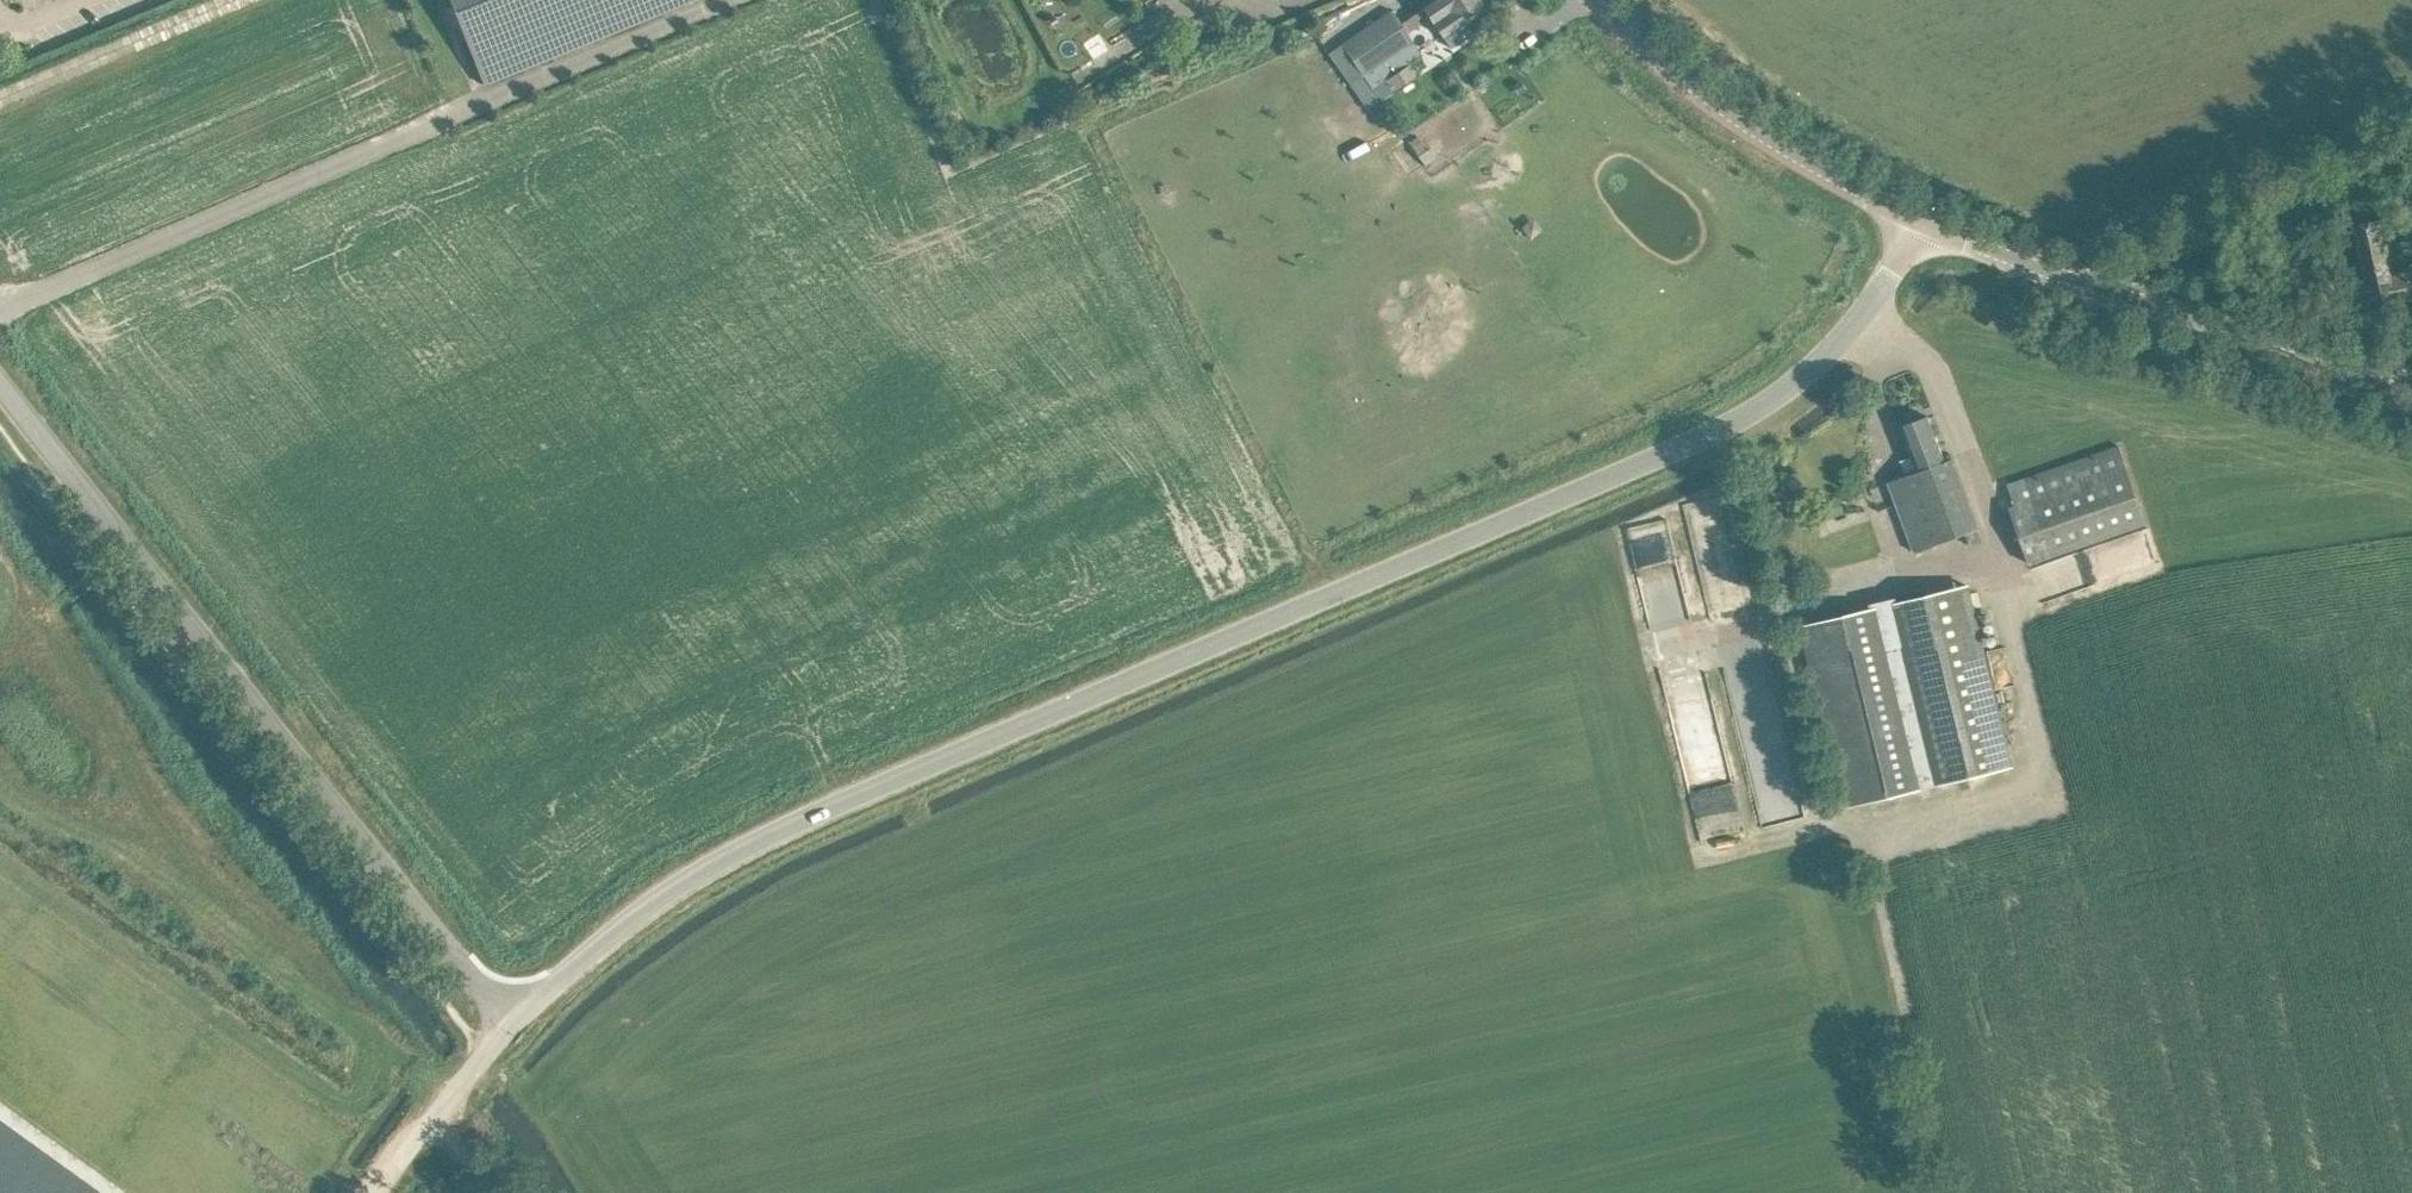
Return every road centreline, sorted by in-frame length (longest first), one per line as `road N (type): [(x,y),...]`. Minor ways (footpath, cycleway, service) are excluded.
road 1 (unclassified): [(509,1021),(702,870),(1735,424),(1799,380),(1869,308),(1916,224)]
road 2 (unclassified): [(509,1021),(0,381)]
road 3 (tertiary): [(2411,377),(1916,224)]
road 4 (tertiary): [(1916,224),(1732,115),(1594,0)]

